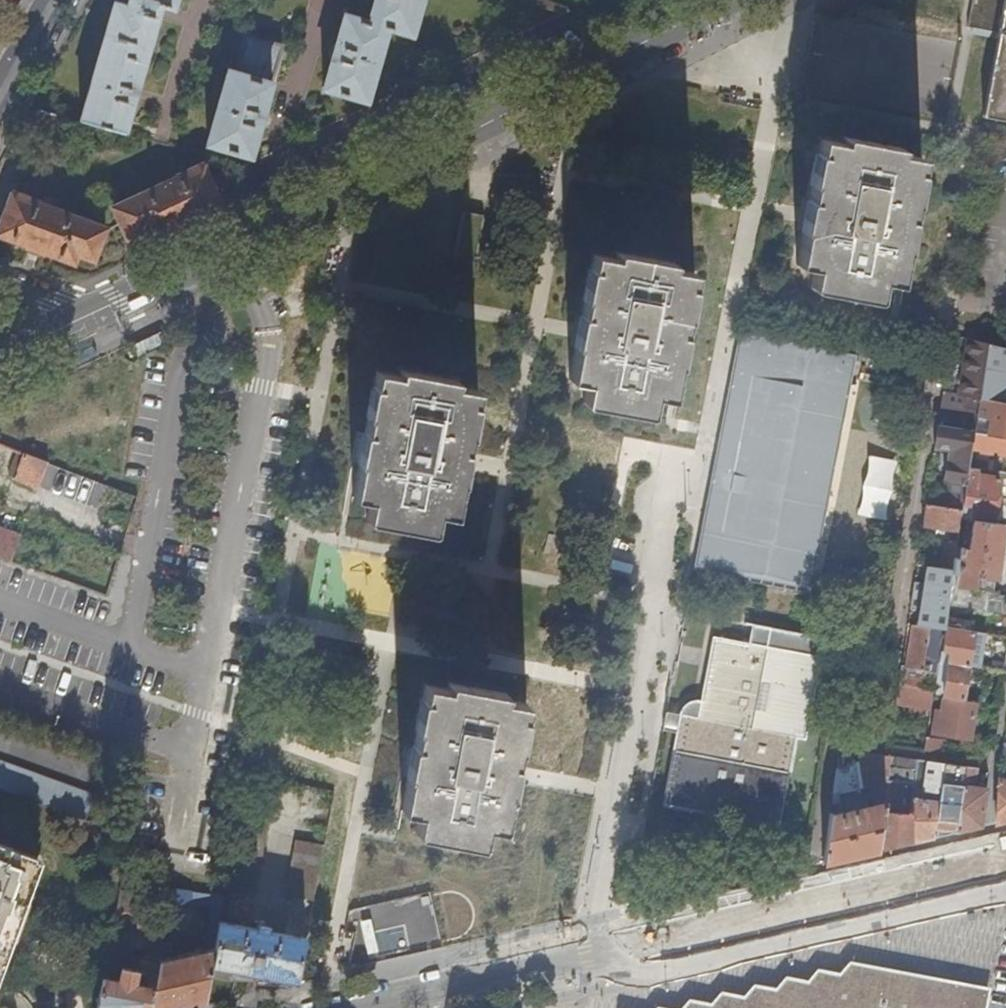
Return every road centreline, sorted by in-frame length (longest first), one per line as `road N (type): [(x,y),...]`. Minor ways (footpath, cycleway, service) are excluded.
road 1 (secondary): [(726,0),(335,205),(106,311)]
road 2 (tertiary): [(372,1004),(990,864)]
road 3 (residential): [(1005,696),(990,864)]

